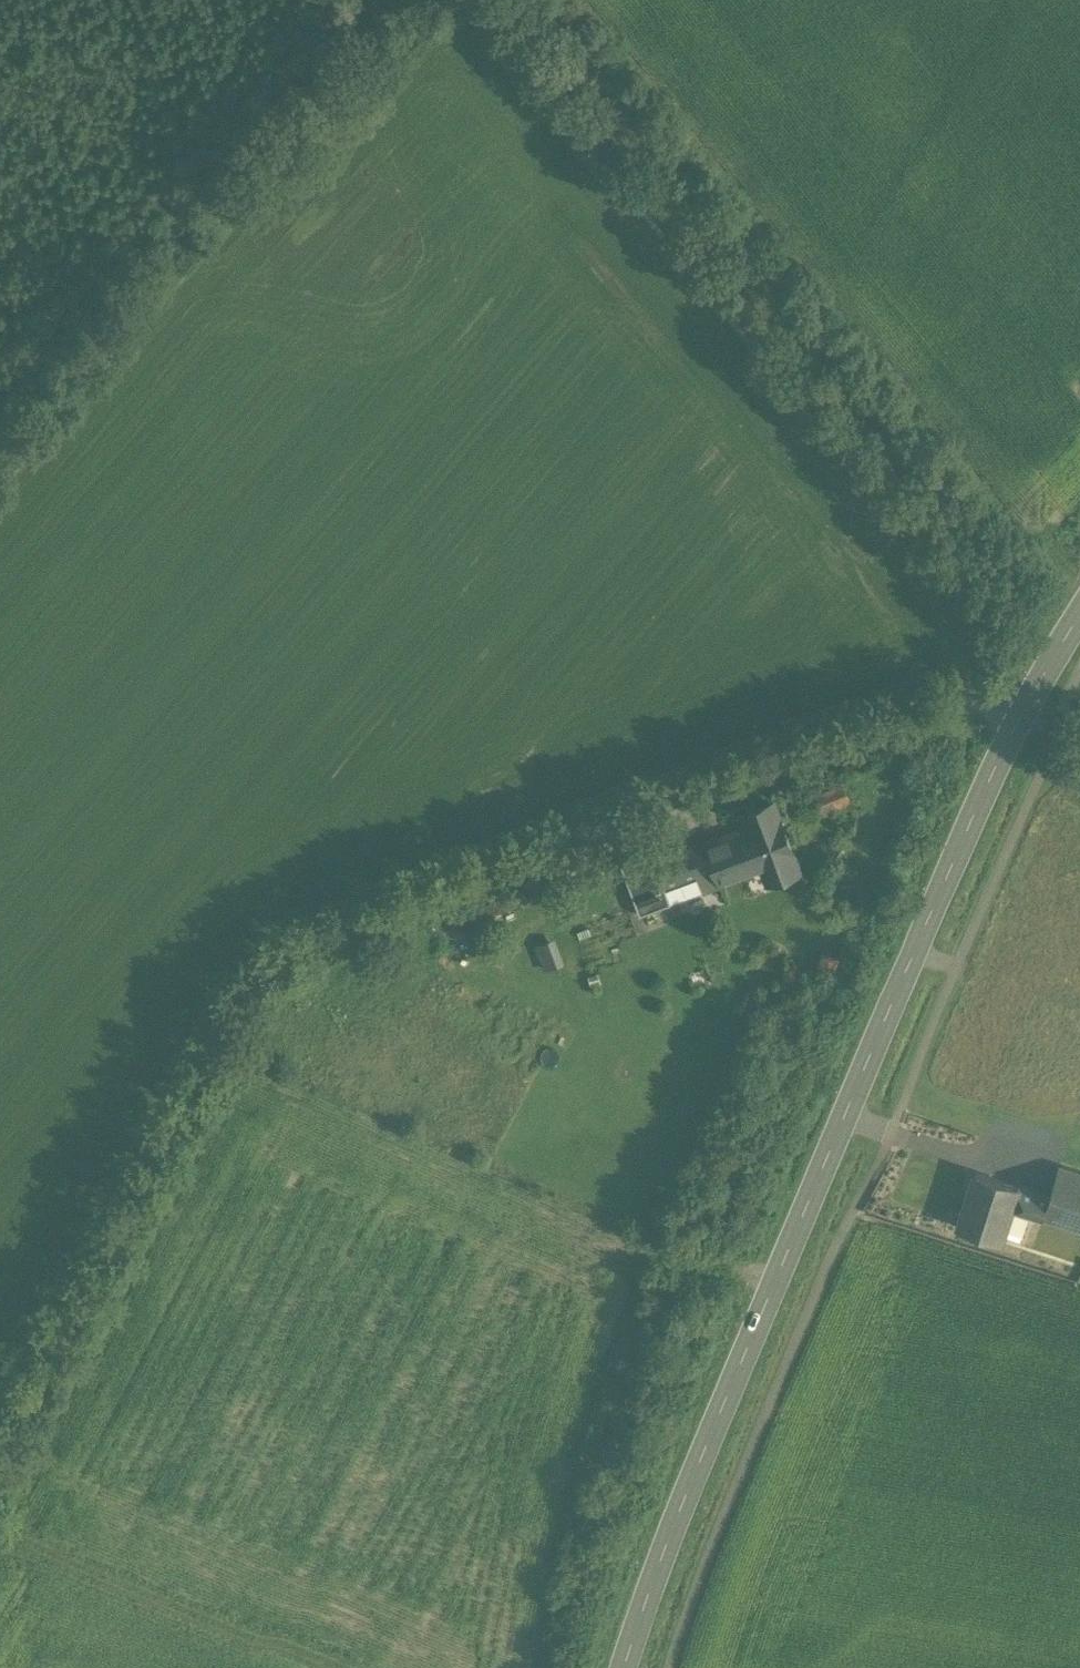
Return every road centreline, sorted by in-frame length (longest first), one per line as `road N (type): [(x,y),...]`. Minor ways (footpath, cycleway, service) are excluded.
road 1 (unclassified): [(0,1458),(233,1005),(271,956),(917,707),(981,691),(1022,706)]
road 2 (secondary): [(623,1667),(662,1552),(1022,706)]
road 3 (track): [(0,1525),(340,1667)]

